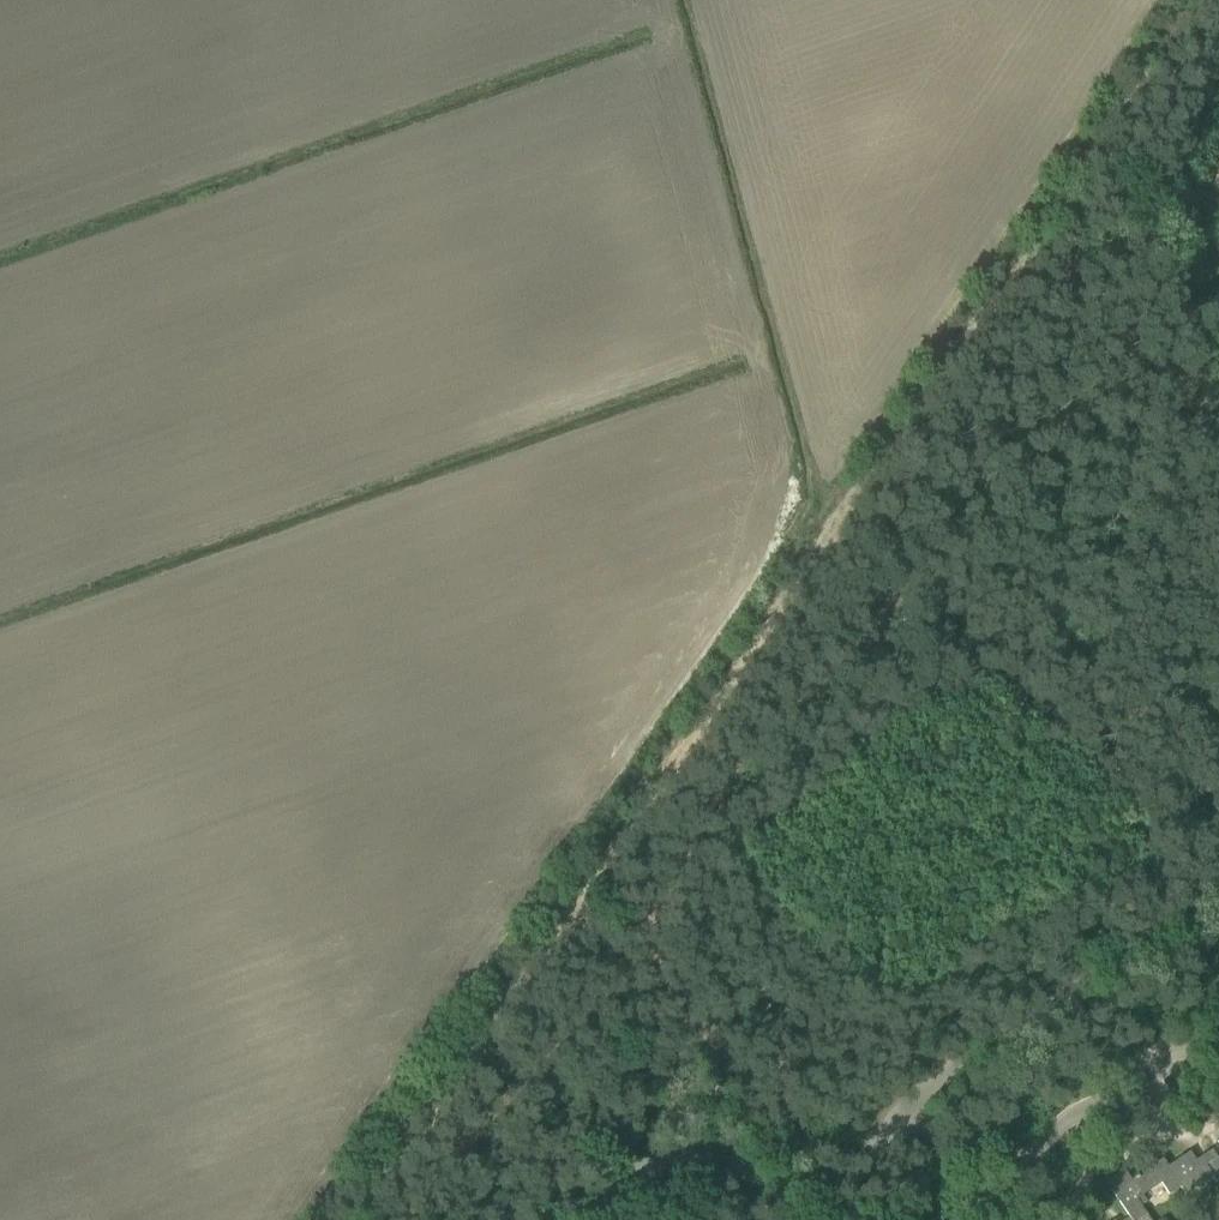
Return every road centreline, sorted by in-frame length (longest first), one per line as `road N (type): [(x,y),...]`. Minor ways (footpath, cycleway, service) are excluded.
road 1 (track): [(1186,0),(342,1219)]

